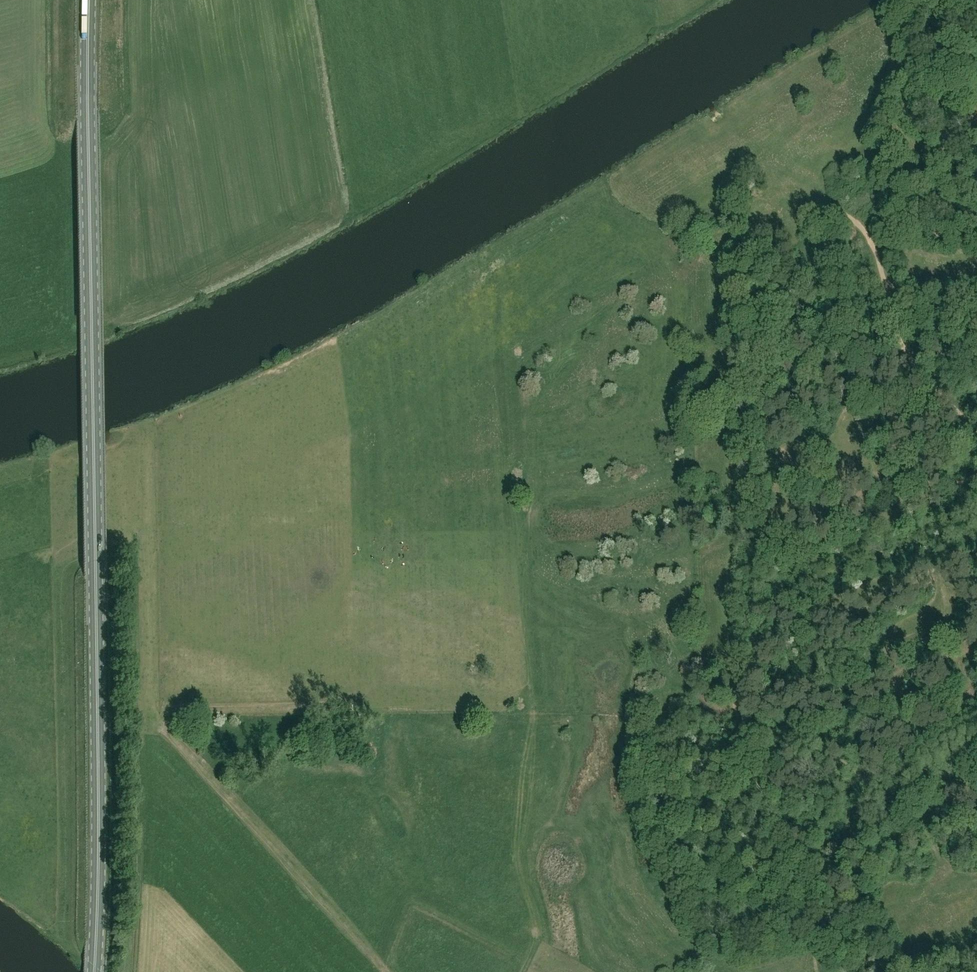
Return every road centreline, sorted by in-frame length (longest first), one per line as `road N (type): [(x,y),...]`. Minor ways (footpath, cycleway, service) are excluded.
road 1 (primary): [(95,971),(93,0)]
road 2 (track): [(846,217),(866,235),(893,353),(976,431)]
road 3 (track): [(869,783),(841,827),(813,932),(813,971)]

